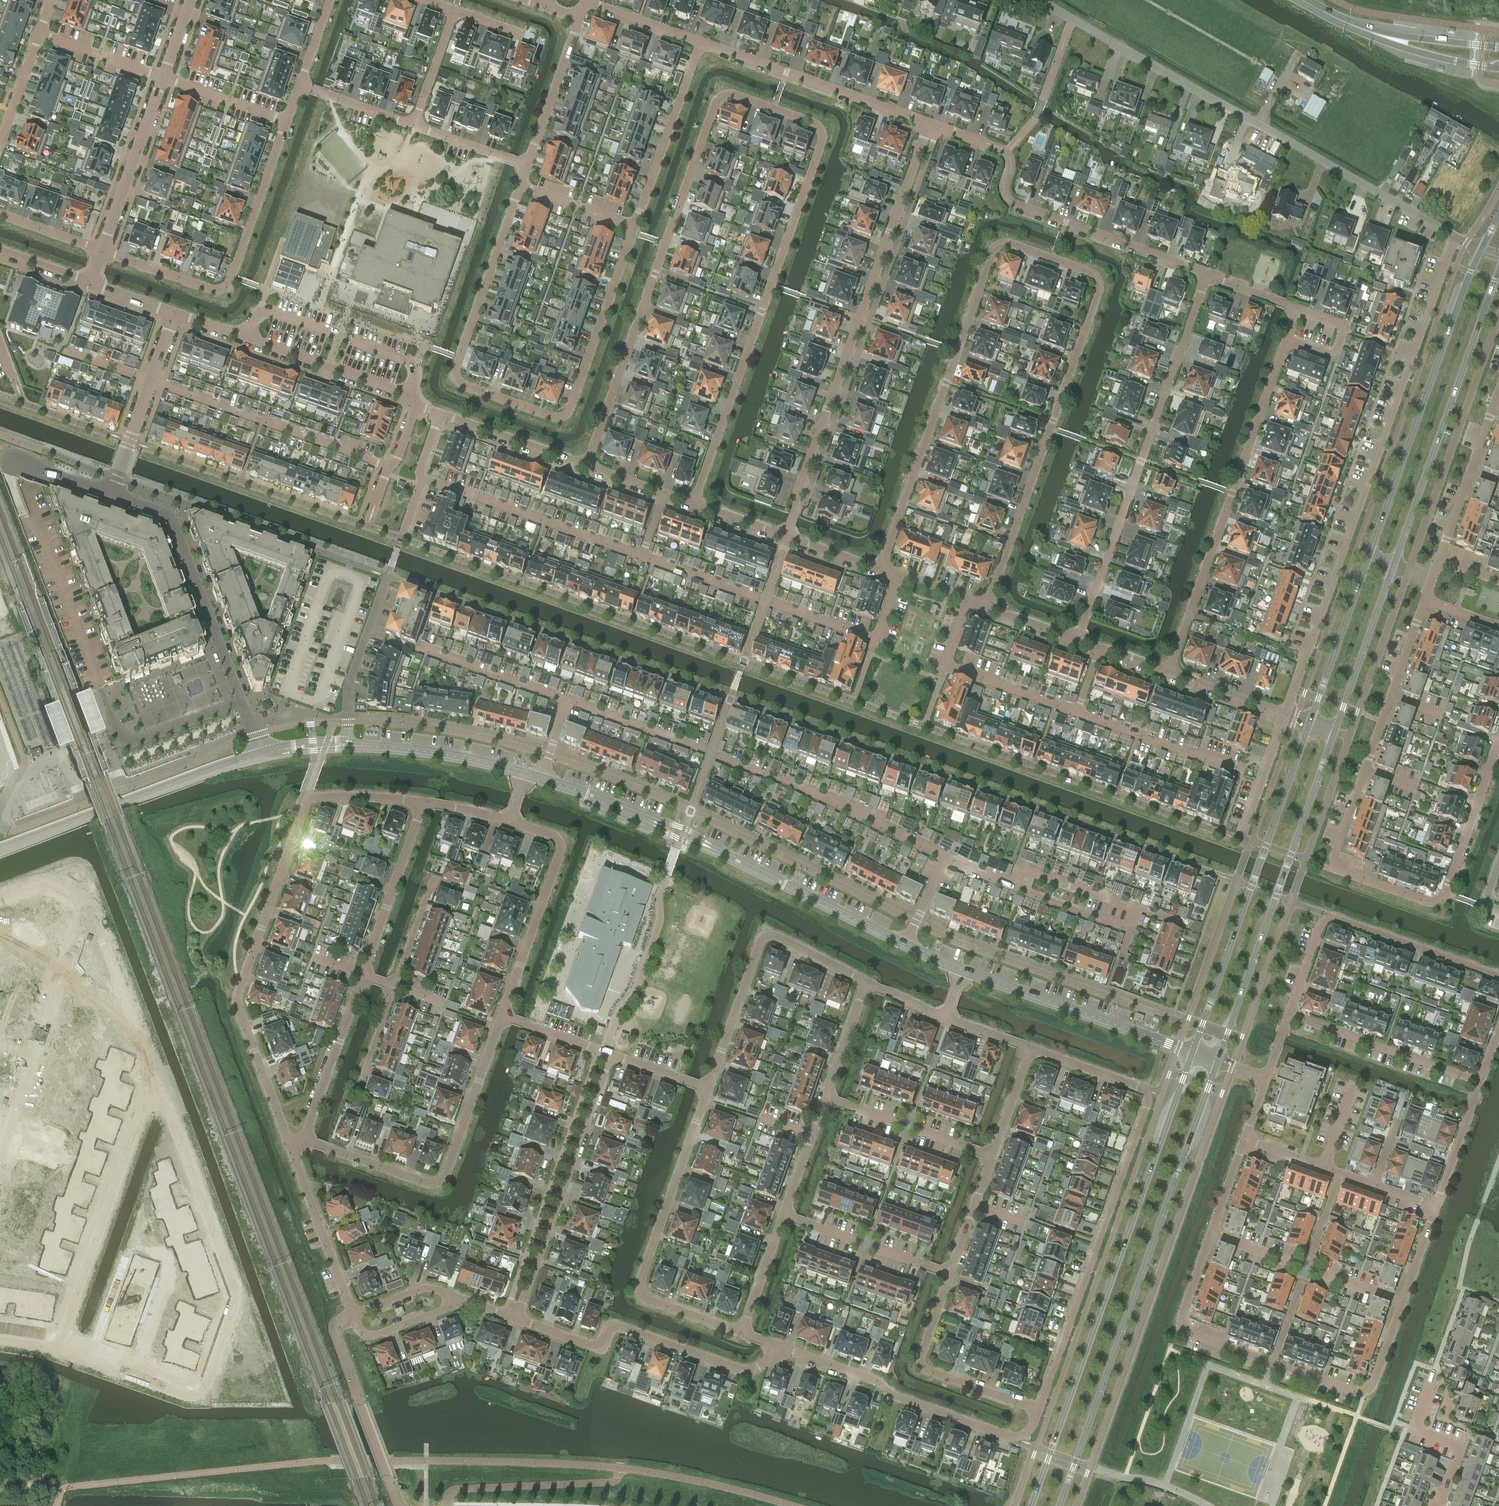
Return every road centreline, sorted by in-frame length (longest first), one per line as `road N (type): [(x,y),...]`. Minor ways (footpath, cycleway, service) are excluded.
road 1 (residential): [(694,504),(823,138),(816,125),(735,94),(714,105),(585,466)]
road 2 (residential): [(879,569),(991,254),(1009,244),(1092,276),(1098,289),(986,607)]
road 3 (residential): [(1498,741),(1440,907),(1329,868),(1424,600)]
road 4 (residential): [(633,227),(571,408),(556,417),(454,374),(520,187)]
road 5 (residential): [(1455,237),(1285,714)]
road 6 (residential): [(152,1080),(237,1296),(204,1389),(58,1340)]
road 7 (residential): [(422,802),(305,801),(235,1001),(288,1146)]
road 8 (secondary): [(1192,1052),(1031,1505)]
road 9 (residential): [(1455,237),(1041,0)]
road 10 (secondary): [(1060,1505),(1216,1061)]
road 11 (residential): [(928,123),(787,537)]
road 12 (residential): [(1207,273),(1076,640)]
road 13 (residential): [(1167,673),(1286,339)]
road 14 (secondary): [(1216,1061),(1334,732)]
road 15 (secondary): [(1309,723),(1192,1052)]
road 16 (residential): [(101,251),(225,287),(300,85)]
road 17 (residential): [(928,123),(1006,153),(1006,194),(1014,204),(1207,273)]
road 18 (residential): [(1151,1091),(1039,1410)]
road 19 (residential): [(741,1333),(635,1296),(707,1088)]
road 20 (secondary): [(1481,249),(1368,558)]
road 21 (residential): [(174,312),(413,399),(391,467)]
road 22 (residential): [(303,1139),(438,1182),(502,1015)]
road 23 (secondary): [(1392,567),(1498,270)]
road 24 (residential): [(1273,1363),(1357,1393),(1373,1386),(1435,1206)]
road 25 (residential): [(1244,1139),(1181,1325),(1273,1363)]
road 26 (residential): [(516,1319),(598,1346),(613,1326),(753,1371),(778,1347)]
road 27 (residential): [(778,1347),(1012,1437),(1030,1430),(1039,1410)]
road 28 (residential): [(1498,977),(1325,915),(1289,1013)]
road 29 (residential): [(610,1054),(516,1319)]
road 30 (residential): [(58,1340),(152,1080)]
road 31 (tertiary): [(259,755),(0,850)]
road 32 (residential): [(190,0),(101,251)]
road 33 (residential): [(0,1154),(79,903)]
road 34 (residential): [(240,698),(169,517),(111,495)]
road 35 (residential): [(151,382),(391,467)]
road 36 (residential): [(717,758),(846,806),(946,857)]
road 37 (residential): [(699,41),(928,123)]
road 38 (tertiary): [(1192,1052),(963,970)]
road 39 (residential): [(502,1015),(561,841),(510,822)]
road 40 (residential): [(420,477),(641,557)]
road 41 (residential): [(1039,1410),(922,1367),(948,1274)]
road 42 (tertiary): [(904,943),(707,846)]
road 43 (residential): [(420,477),(439,415),(585,466)]
road 44 (residential): [(1289,1013),(1480,1081)]
road 45 (residential): [(699,41),(633,227)]
road 46 (residential): [(79,903),(152,1080)]
road 47 (tertiary): [(525,774),(432,752),(344,745)]
road 48 (residential): [(362,975),(422,802)]
road 49 (residential): [(288,1146),(352,1315)]
road 50 (residential): [(240,698),(127,740),(101,688)]
road 51 (residential): [(1439,559),(1498,392)]
road 52 (residential): [(344,745),(349,686),(388,576)]
road 53 (secondary): [(1368,558),(1309,723)]
road 54 (secondary): [(1334,732),(1392,567)]
road 55 (residential): [(303,1139),(362,975)]
road 56 (residential): [(1434,1505),(1457,1443),(1413,1427),(1430,1382)]
road 57 (residential): [(707,1088),(764,938)]
road 58 (residential): [(416,648),(566,699)]
road 59 (residential): [(528,166),(580,19)]
road 60 (residential): [(51,0),(0,138)]
road 61 (residential): [(566,699),(702,749)]
road 62 (residential): [(1136,908),(1020,867),(1013,886)]
road 63 (residential): [(1286,339),(1333,356),(1342,332),(1344,324),(1297,307)]
road 64 (residential): [(1435,1206),(1480,1081)]
road 65 (residential): [(352,1315),(358,1330),(374,1336),(464,1301)]
road 66 (residential): [(1151,1091),(1031,1048)]
road 67 (residential): [(783,1215),(741,1333)]
road 68 (residential): [(948,1274),(990,1156)]
road 69 (residential): [(1167,673),(1285,714)]
road 70 (residential): [(641,557),(757,600)]
road 71 (residential): [(1013,886),(1129,928)]
road 72 (residential): [(454,9),(413,125)]
road 73 (residential): [(865,982),(825,1098)]
road 74 (residential): [(413,125),(528,166)]
road 75 (residential): [(300,85),(413,125)]
road 76 (residential): [(111,495),(151,382)]
road 77 (secondary): [(1383,37),(1498,67)]

